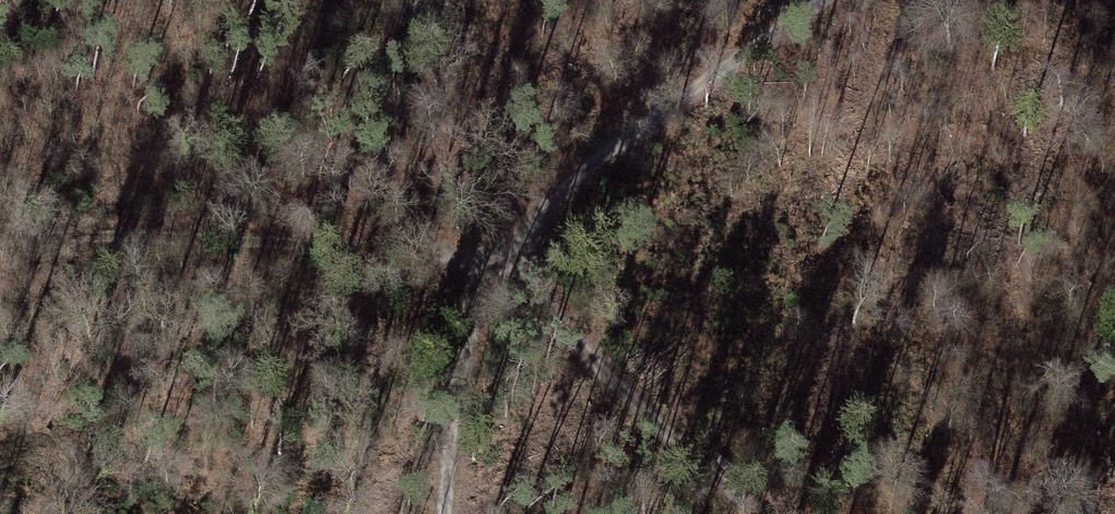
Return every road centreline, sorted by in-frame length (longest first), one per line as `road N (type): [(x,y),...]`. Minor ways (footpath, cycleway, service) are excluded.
road 1 (track): [(0,236),(505,249),(750,513)]
road 2 (track): [(449,513),(457,328),(505,249),(578,170),(838,0)]

